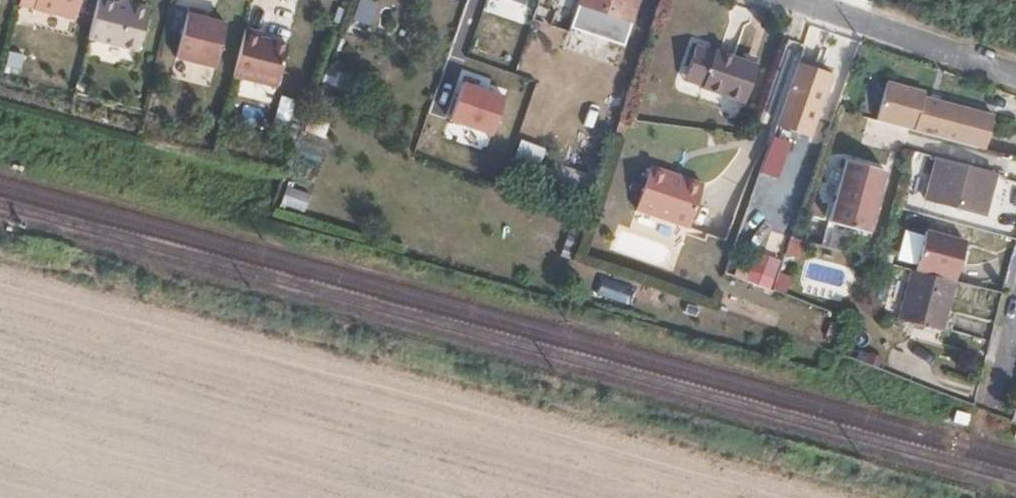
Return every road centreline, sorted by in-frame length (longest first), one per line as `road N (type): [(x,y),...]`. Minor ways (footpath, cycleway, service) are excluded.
road 1 (residential): [(800,0),(1015,74)]

